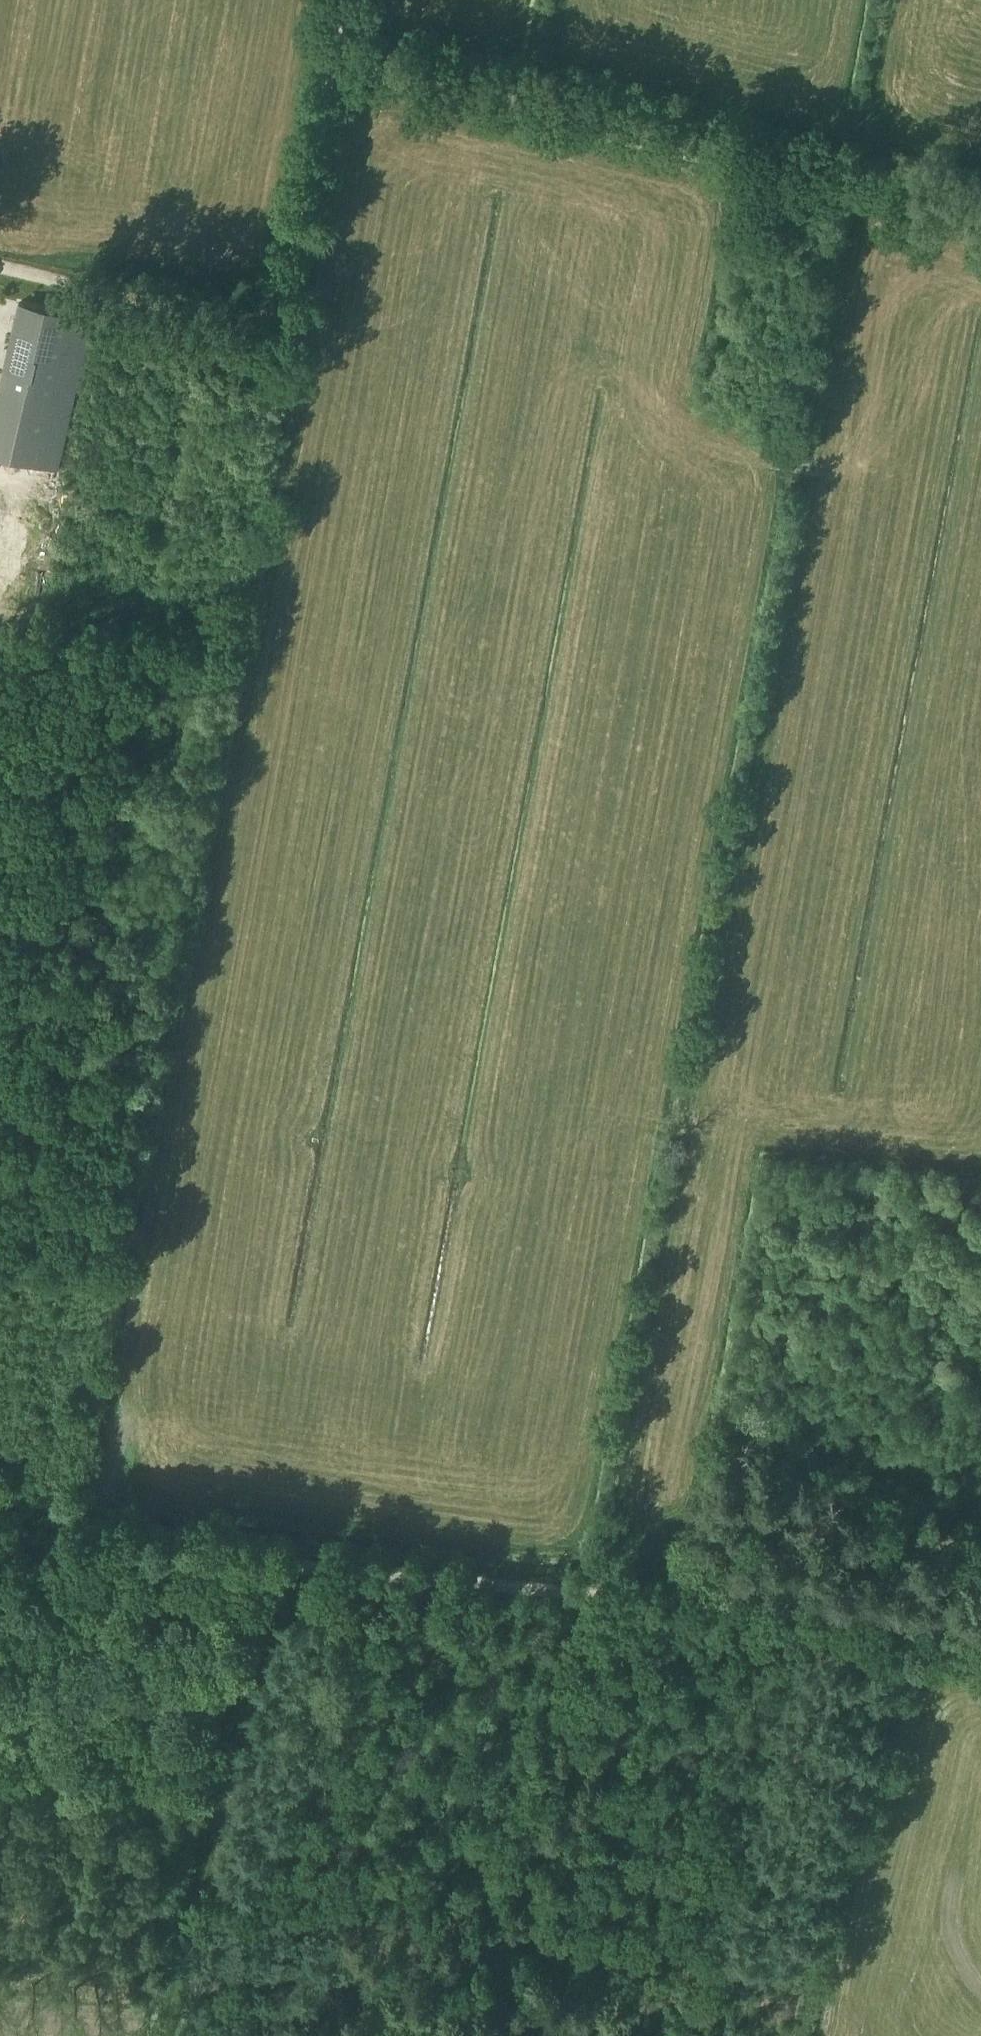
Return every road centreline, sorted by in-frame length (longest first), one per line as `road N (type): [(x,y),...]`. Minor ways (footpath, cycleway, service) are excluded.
road 1 (track): [(0,1531),(980,1622)]
road 2 (track): [(0,275),(273,330),(337,0)]

